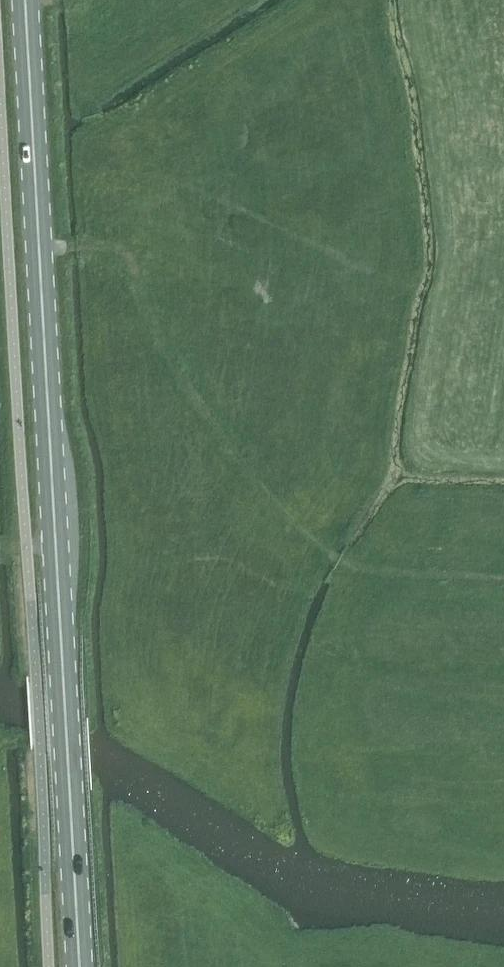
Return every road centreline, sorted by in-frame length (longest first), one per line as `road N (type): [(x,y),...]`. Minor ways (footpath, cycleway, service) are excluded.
road 1 (primary): [(80,966),(26,0)]
road 2 (track): [(503,575),(317,556),(132,252),(111,243),(40,246)]

